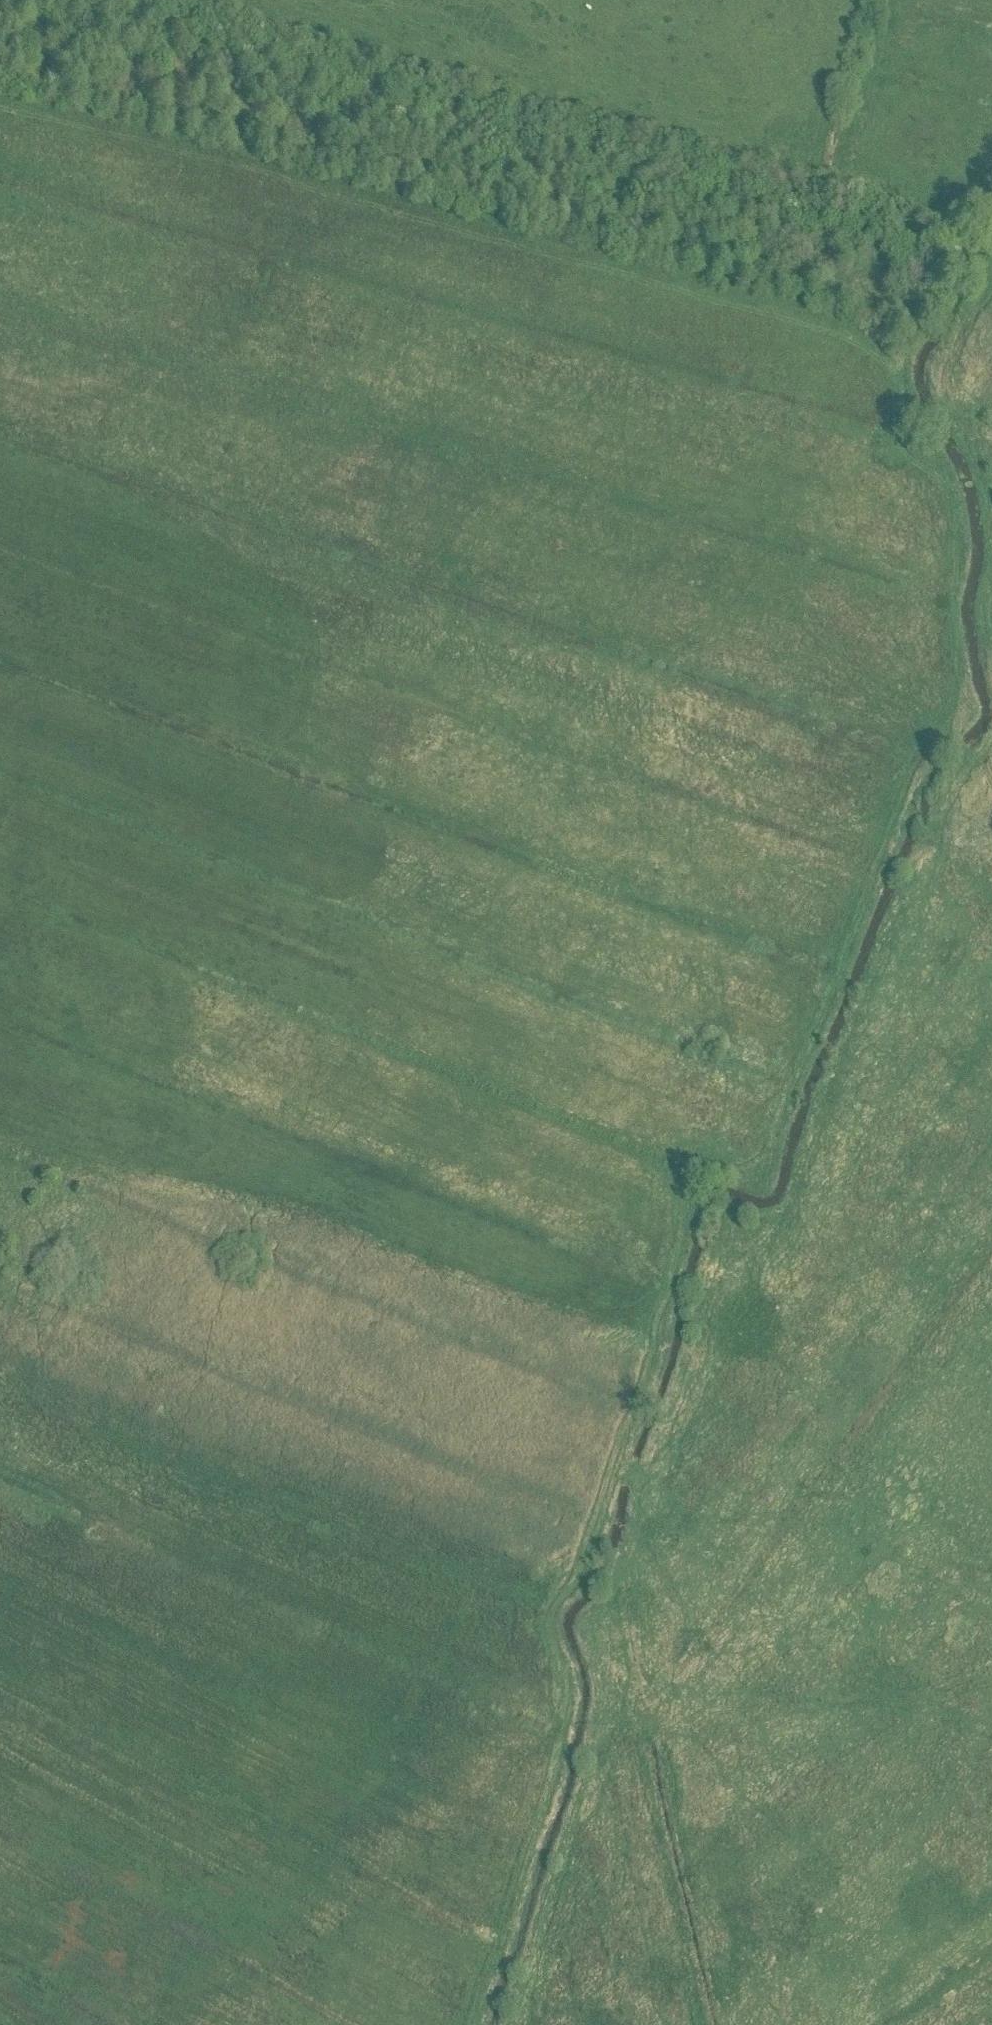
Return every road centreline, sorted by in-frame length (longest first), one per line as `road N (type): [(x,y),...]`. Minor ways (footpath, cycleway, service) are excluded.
road 1 (track): [(471,2024),(557,1740),(565,1694),(546,1612),(589,1552),(622,1476)]

